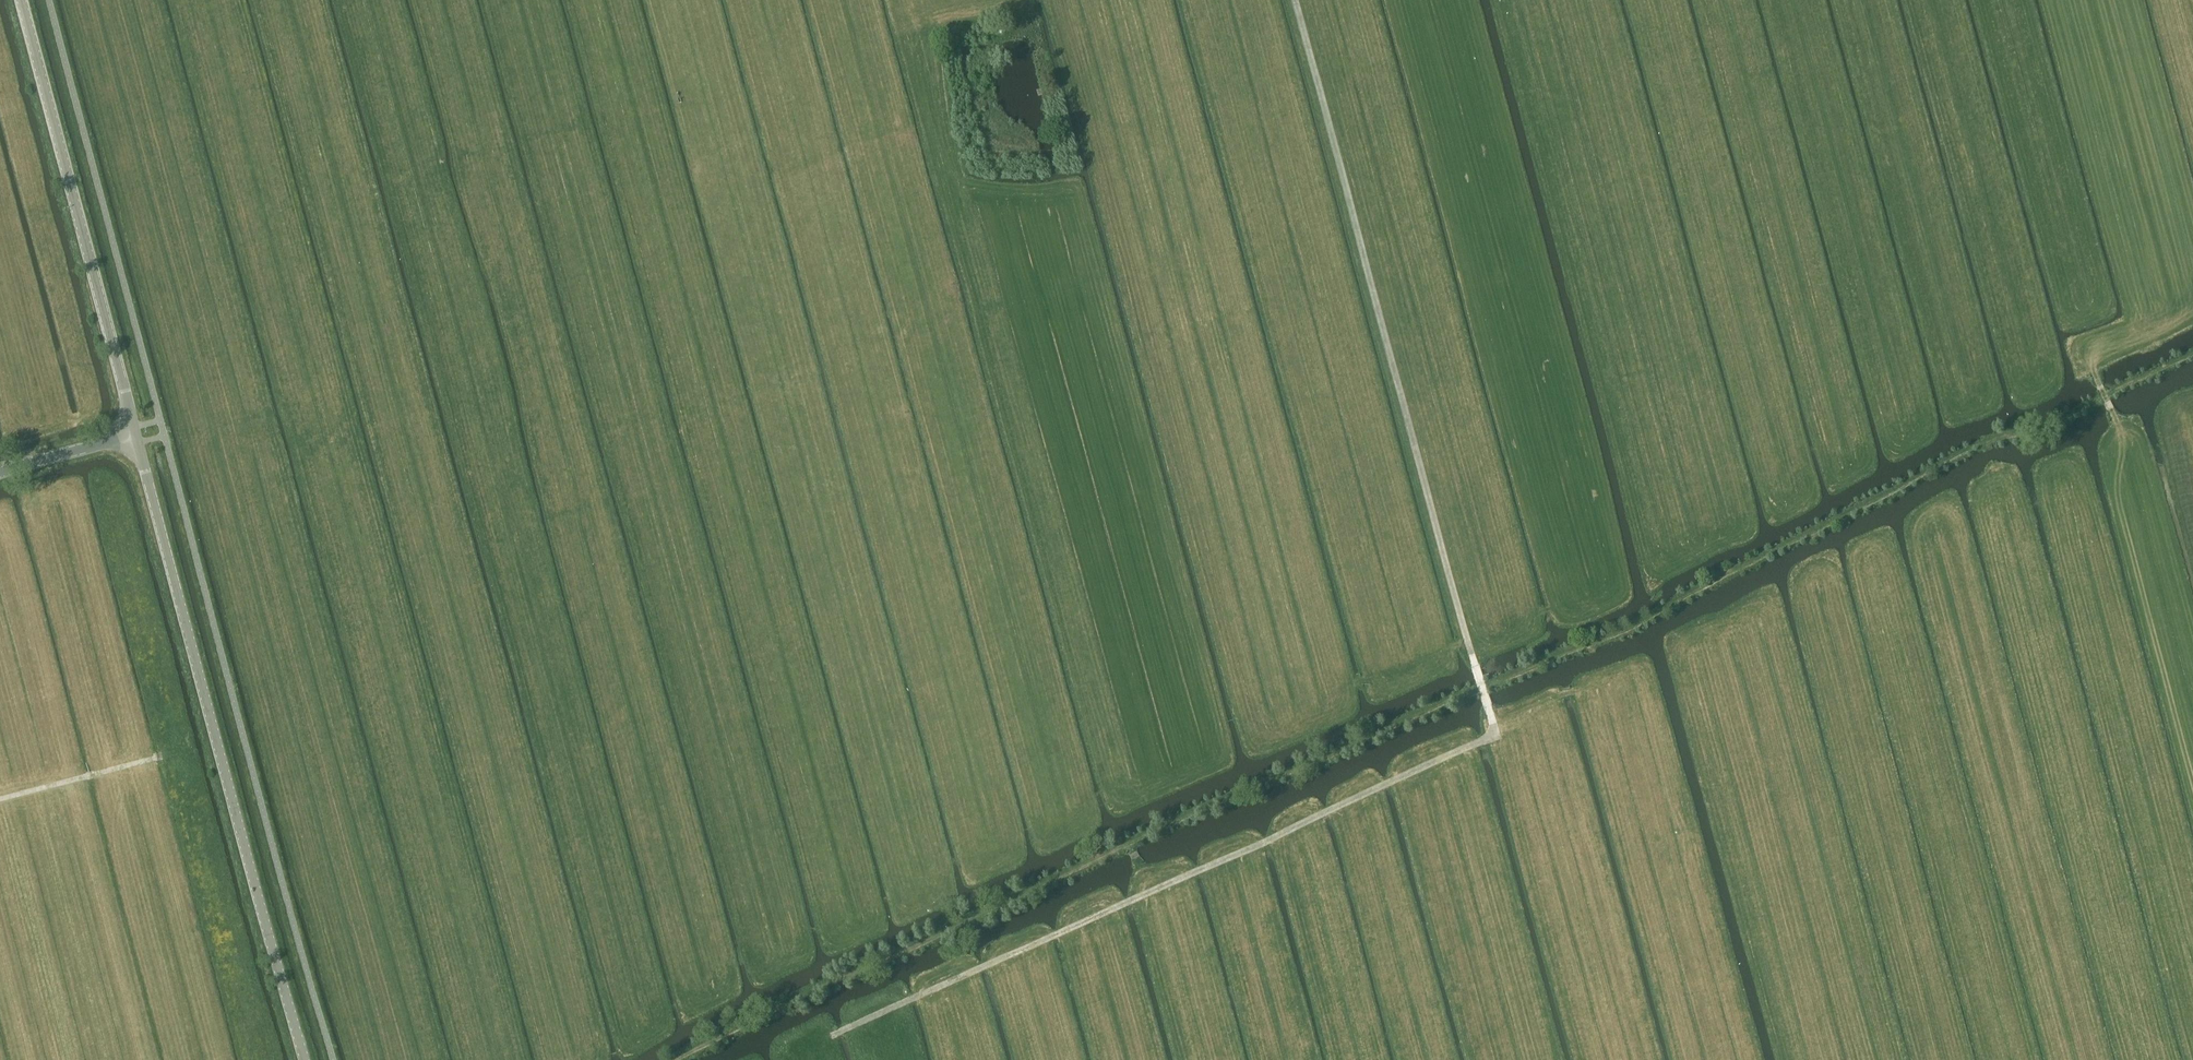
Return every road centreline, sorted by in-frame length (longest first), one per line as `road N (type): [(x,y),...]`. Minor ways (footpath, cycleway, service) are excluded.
road 1 (track): [(832,1033),(1497,735),(1296,0)]
road 2 (tertiary): [(305,1059),(135,435)]
road 3 (tertiary): [(135,435),(20,0)]
road 4 (tertiary): [(0,472),(135,435)]

